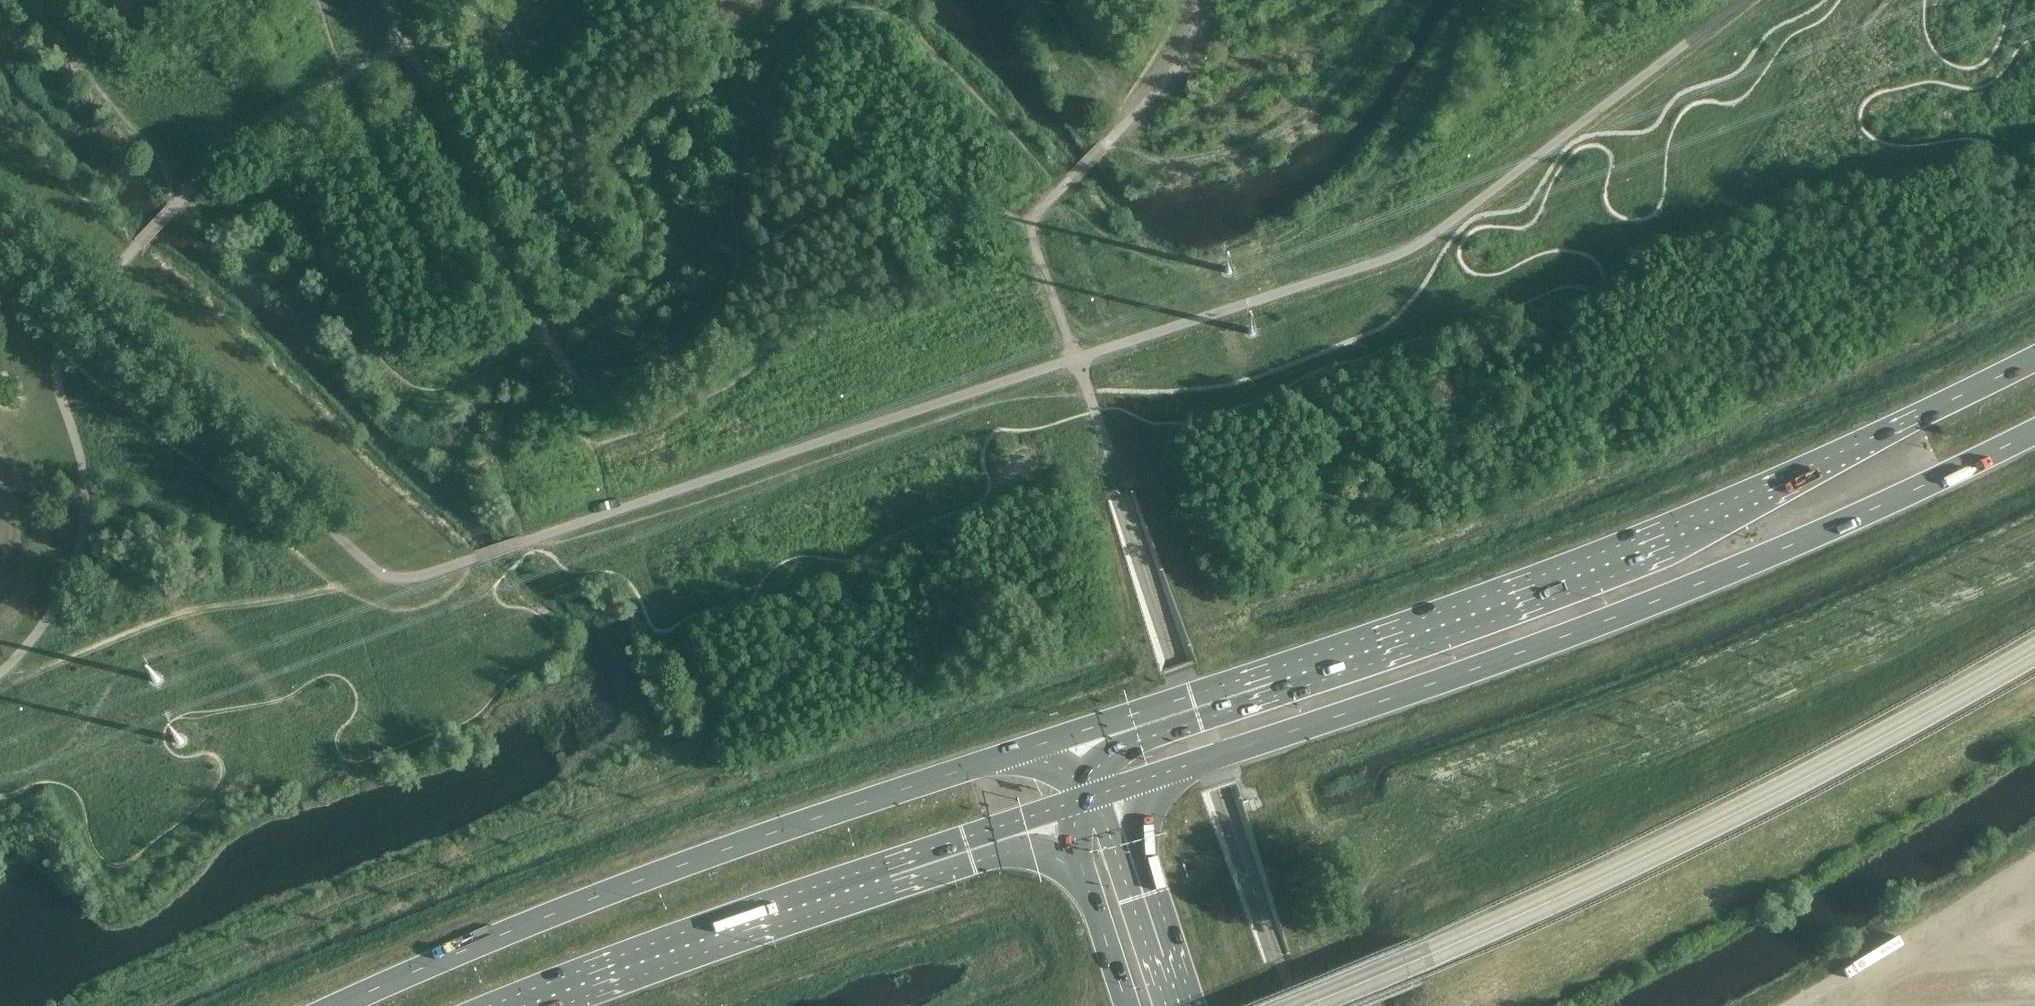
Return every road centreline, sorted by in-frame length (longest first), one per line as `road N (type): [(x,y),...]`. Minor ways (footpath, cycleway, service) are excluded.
road 1 (trunk): [(2034,358),(1707,516),(1068,737)]
road 2 (trunk): [(1110,790),(1738,580),(2034,441)]
road 3 (trunk): [(1068,737),(687,864),(342,1005)]
road 4 (trunk): [(510,1005),(705,927),(1063,806)]
road 5 (primary): [(1180,1005),(1110,790)]
road 6 (primary): [(1063,806),(1127,1005)]

